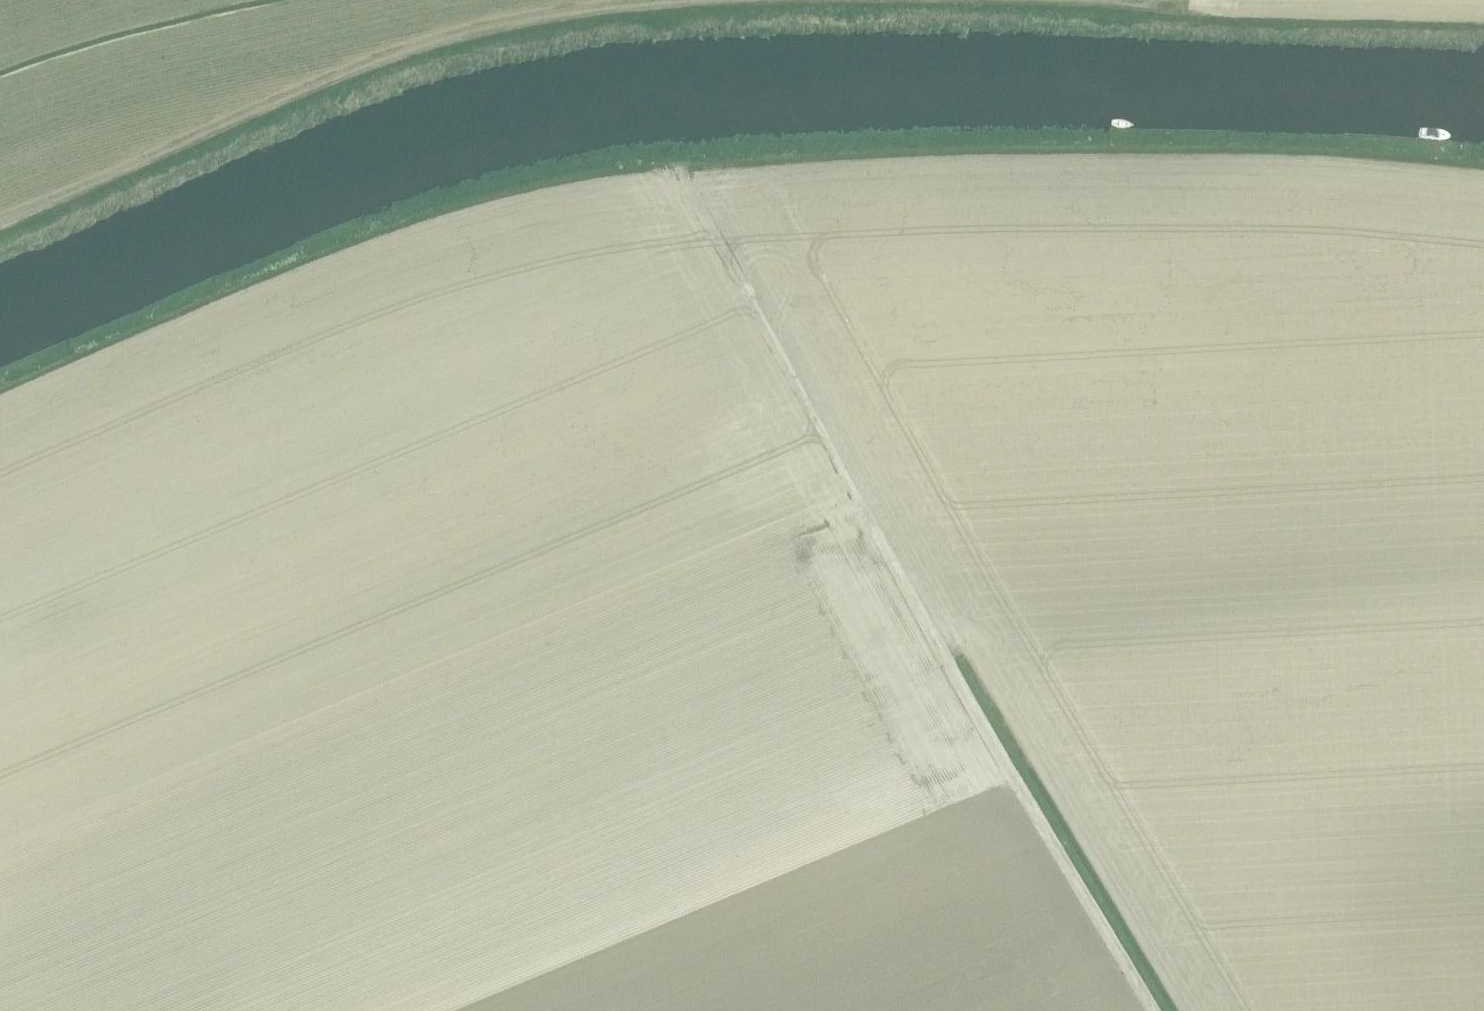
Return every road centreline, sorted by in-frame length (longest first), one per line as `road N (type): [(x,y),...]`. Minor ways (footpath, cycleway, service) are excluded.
road 1 (track): [(681,170),(1158,1010)]

